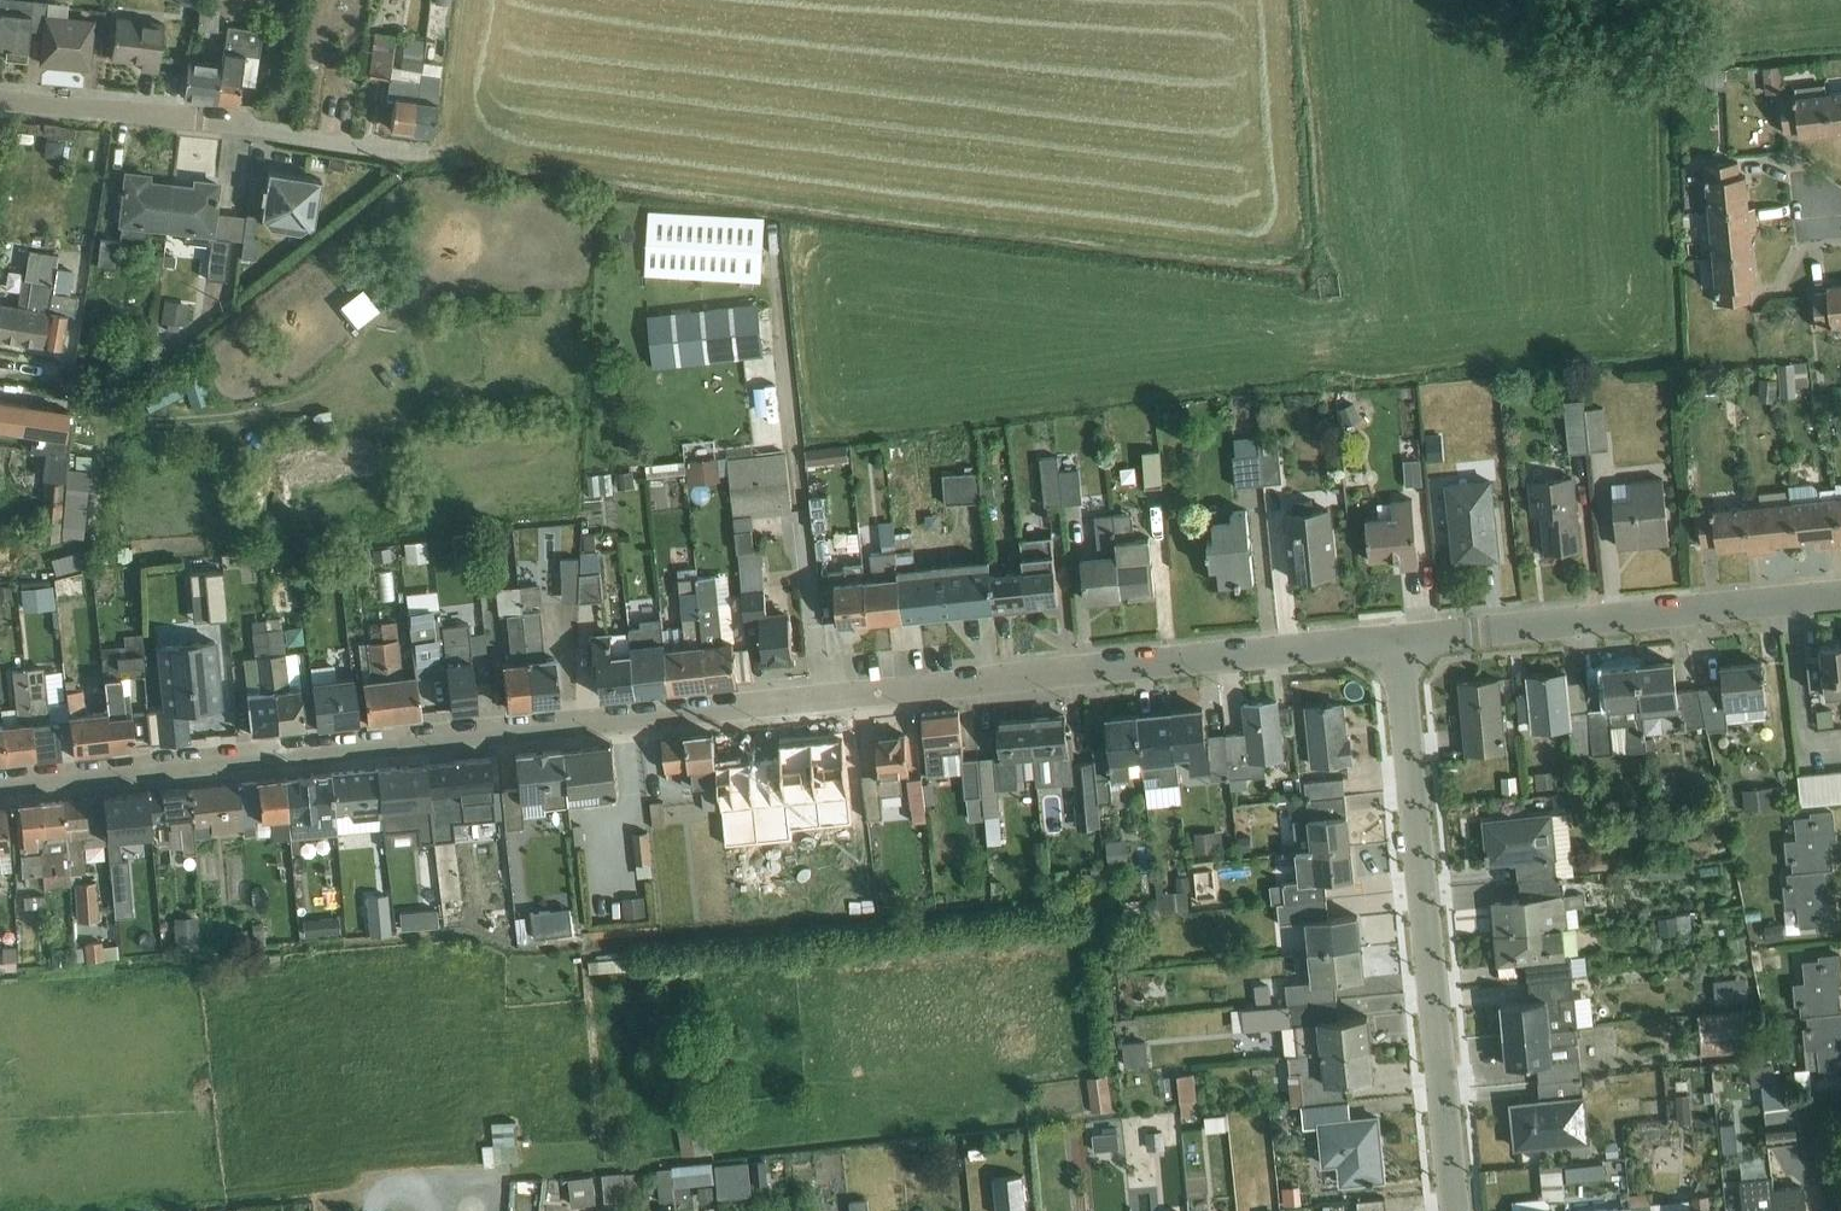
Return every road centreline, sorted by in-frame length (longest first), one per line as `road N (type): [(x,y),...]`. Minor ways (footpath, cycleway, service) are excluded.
road 1 (residential): [(1395,639),(0,788)]
road 2 (residential): [(1395,639),(1455,1210)]
road 3 (residential): [(1840,597),(1395,639)]
road 4 (residential): [(429,158),(236,124),(0,100)]

